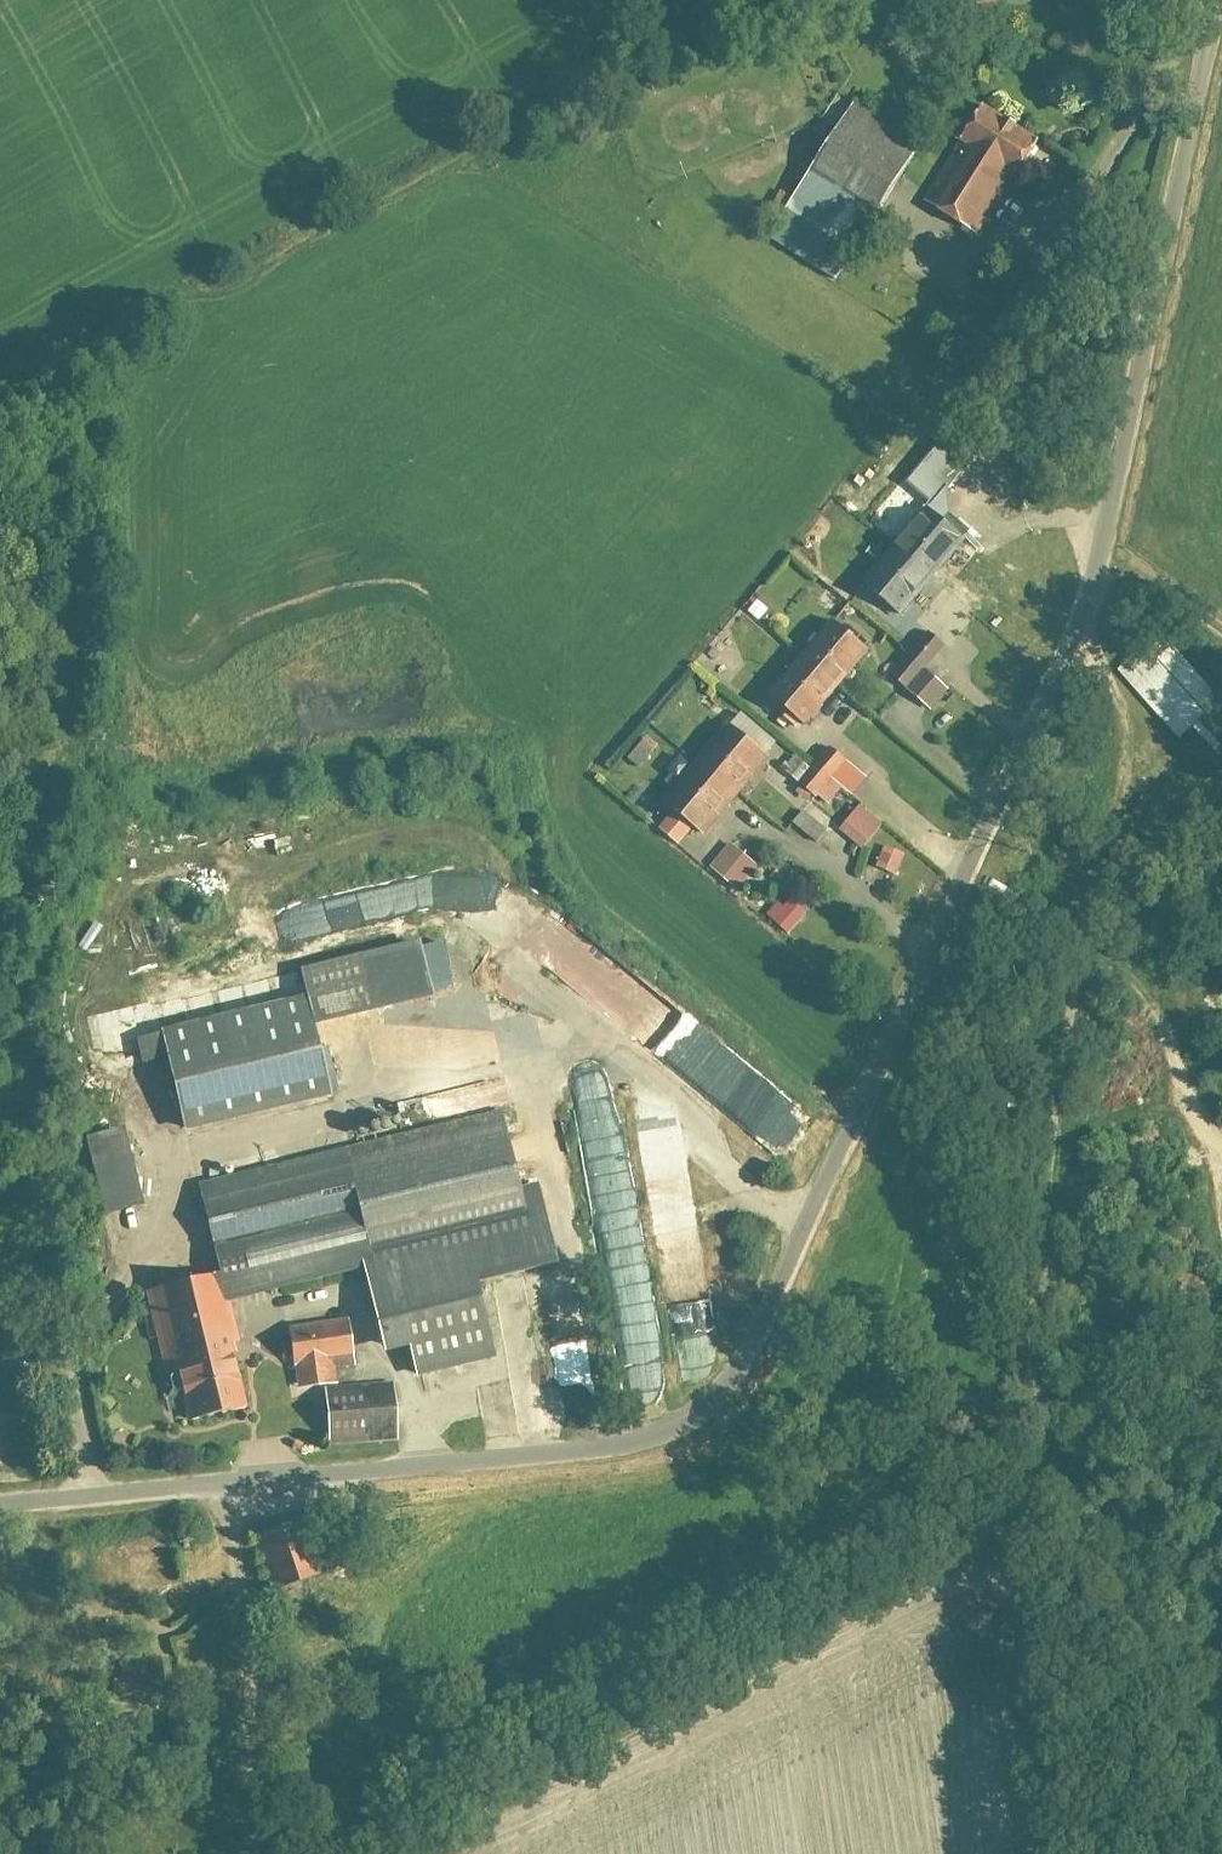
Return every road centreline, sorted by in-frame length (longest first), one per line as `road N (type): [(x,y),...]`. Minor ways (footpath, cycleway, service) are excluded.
road 1 (residential): [(0,1509),(613,1447),(678,1422),(709,1398),(797,1232),(1041,711),(1075,619),(1108,525),(1160,252),(1220,0)]
road 2 (track): [(767,0),(0,406)]
road 3 (track): [(229,1489),(258,1853)]
road 4 (track): [(1075,619),(1103,667),(1106,790)]

